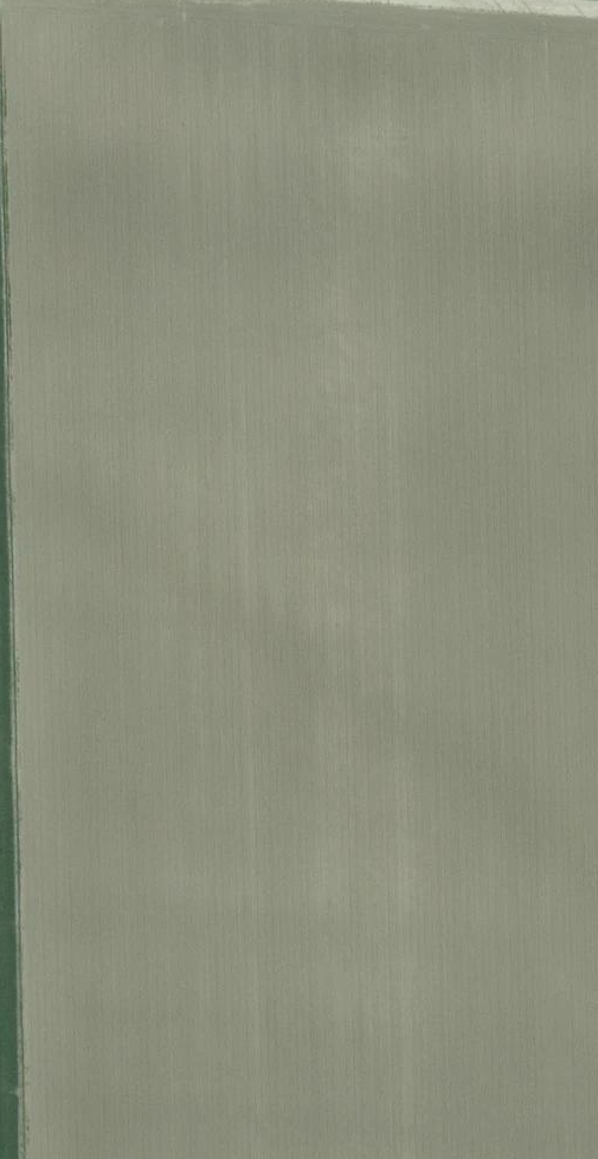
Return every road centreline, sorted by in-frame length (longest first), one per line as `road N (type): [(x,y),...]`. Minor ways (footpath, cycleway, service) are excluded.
road 1 (track): [(597,11),(430,0)]

